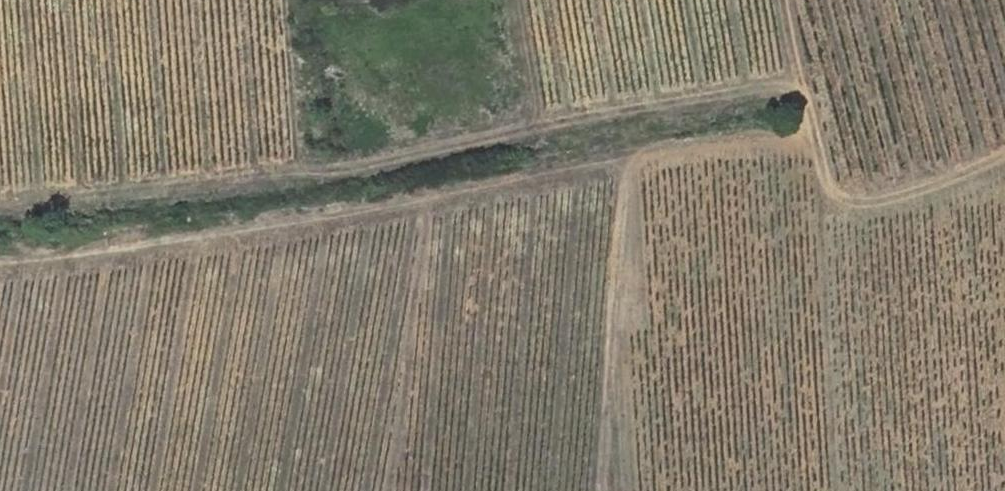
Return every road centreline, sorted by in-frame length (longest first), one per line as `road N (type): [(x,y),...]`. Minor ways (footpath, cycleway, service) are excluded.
road 1 (track): [(811,130),(651,140),(457,184),(0,250)]
road 2 (track): [(799,90),(541,124),(277,181),(0,204)]
road 3 (track): [(783,0),(799,90),(831,196),(862,207),(1004,152)]
road 4 (track): [(651,140),(625,179),(598,490)]

